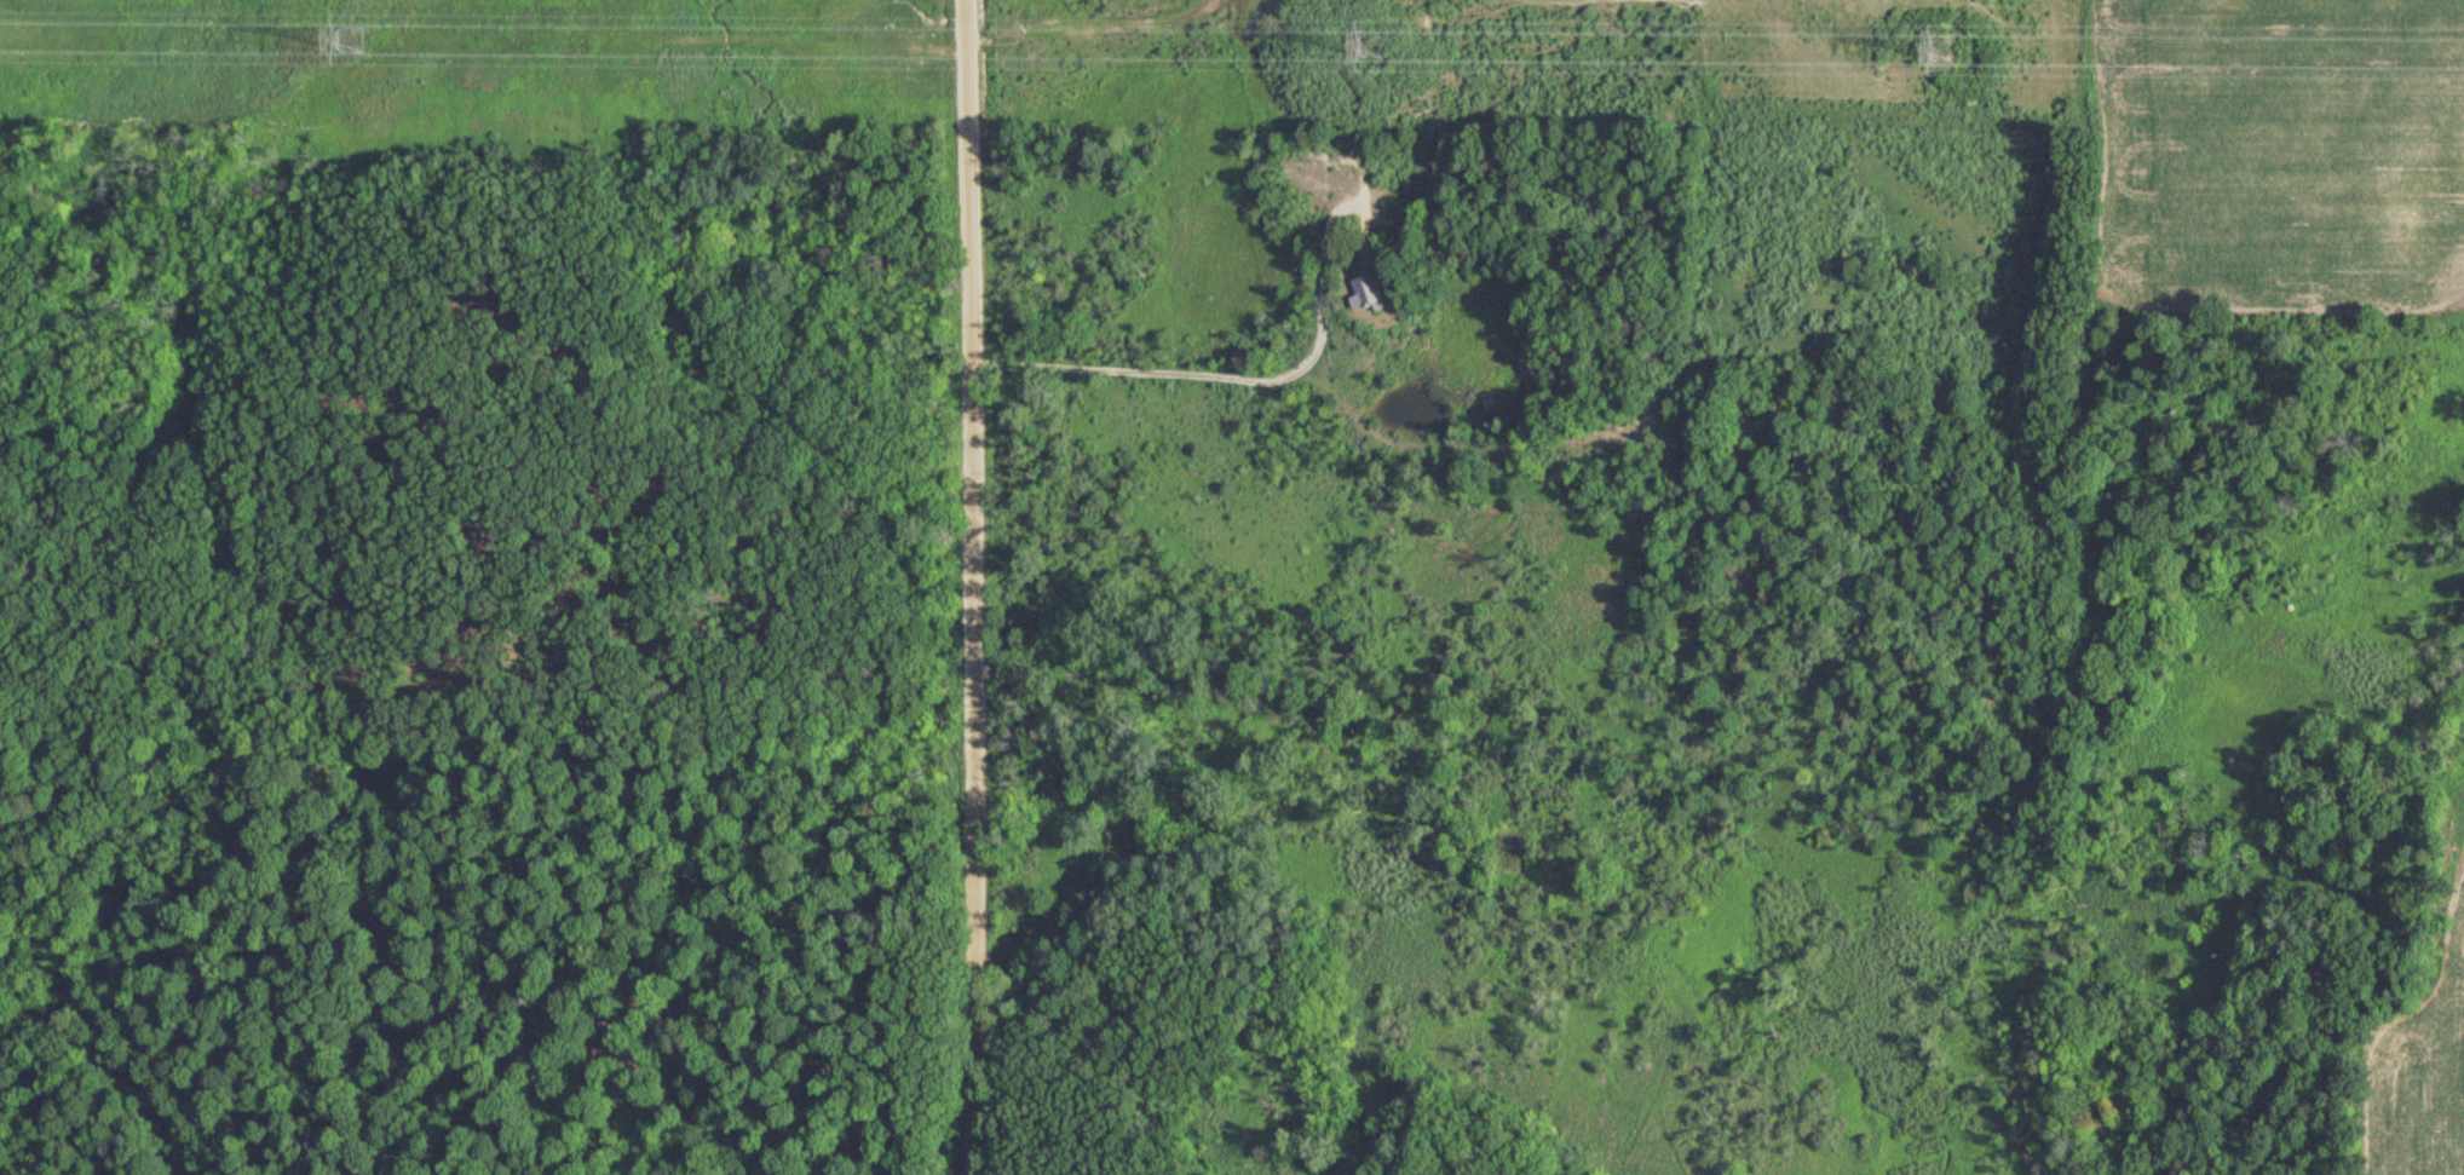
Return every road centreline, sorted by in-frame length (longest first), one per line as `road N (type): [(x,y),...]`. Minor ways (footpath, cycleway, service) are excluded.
road 1 (residential): [(966,1174),(959,0)]

